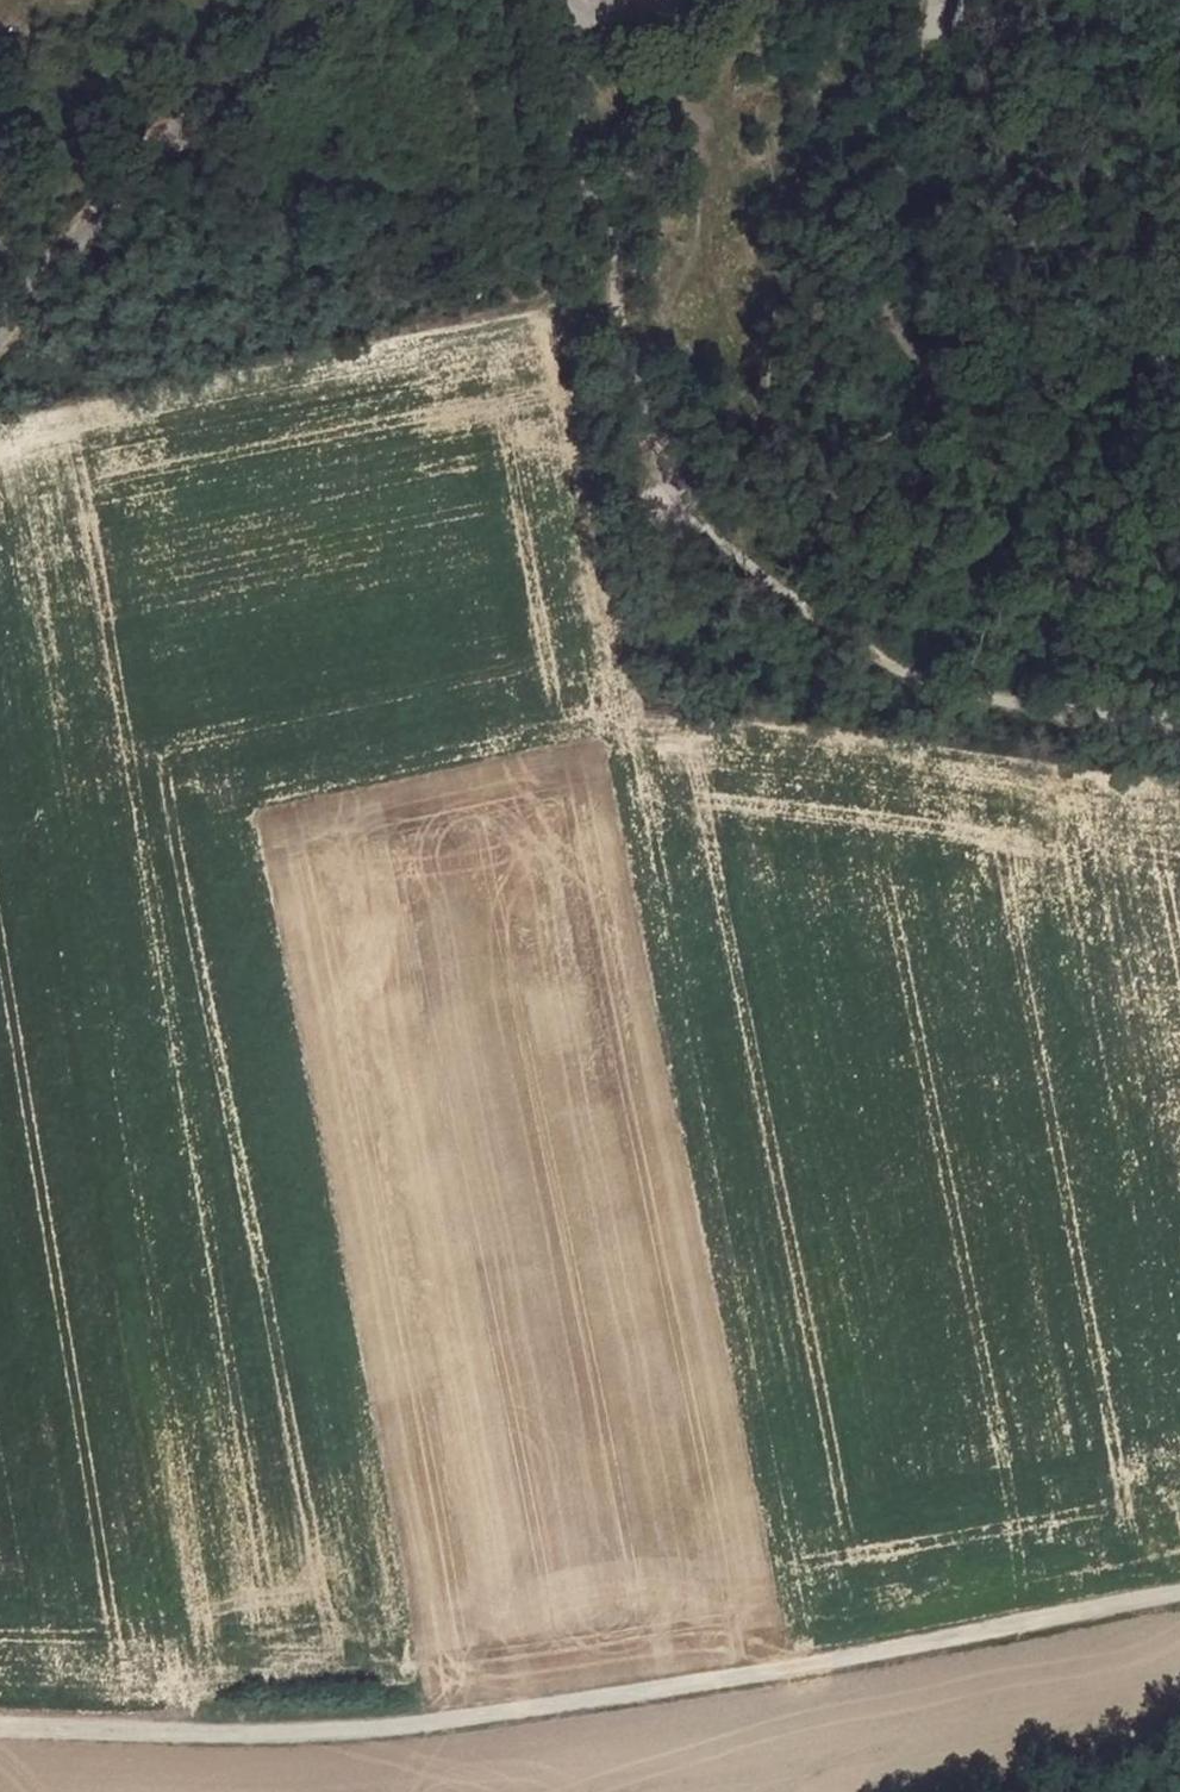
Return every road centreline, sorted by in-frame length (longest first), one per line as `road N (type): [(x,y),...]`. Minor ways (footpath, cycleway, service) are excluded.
road 1 (unclassified): [(0,1725),(337,1731),(424,1724),(879,1653),(1179,1590)]
road 2 (unclassified): [(0,329),(319,0)]

